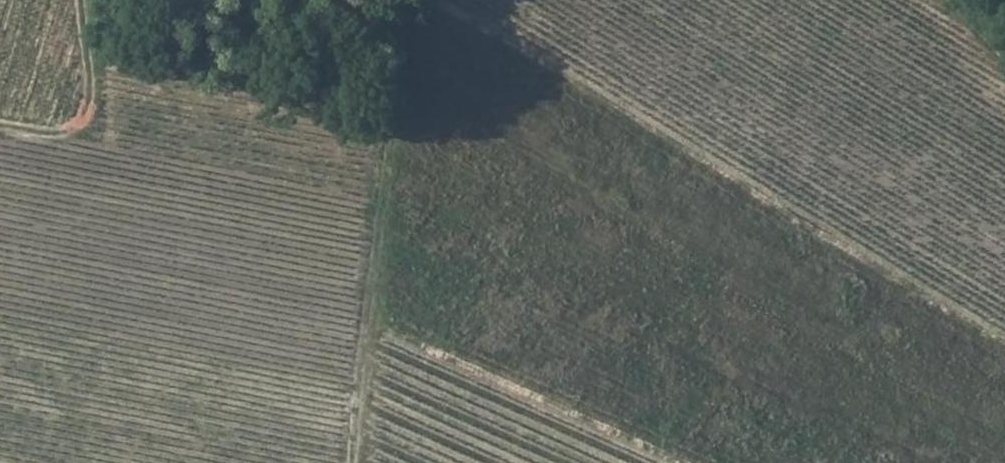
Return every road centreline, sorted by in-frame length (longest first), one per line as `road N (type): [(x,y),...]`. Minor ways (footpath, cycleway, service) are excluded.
road 1 (track): [(0,127),(67,135),(86,120),(85,0)]

